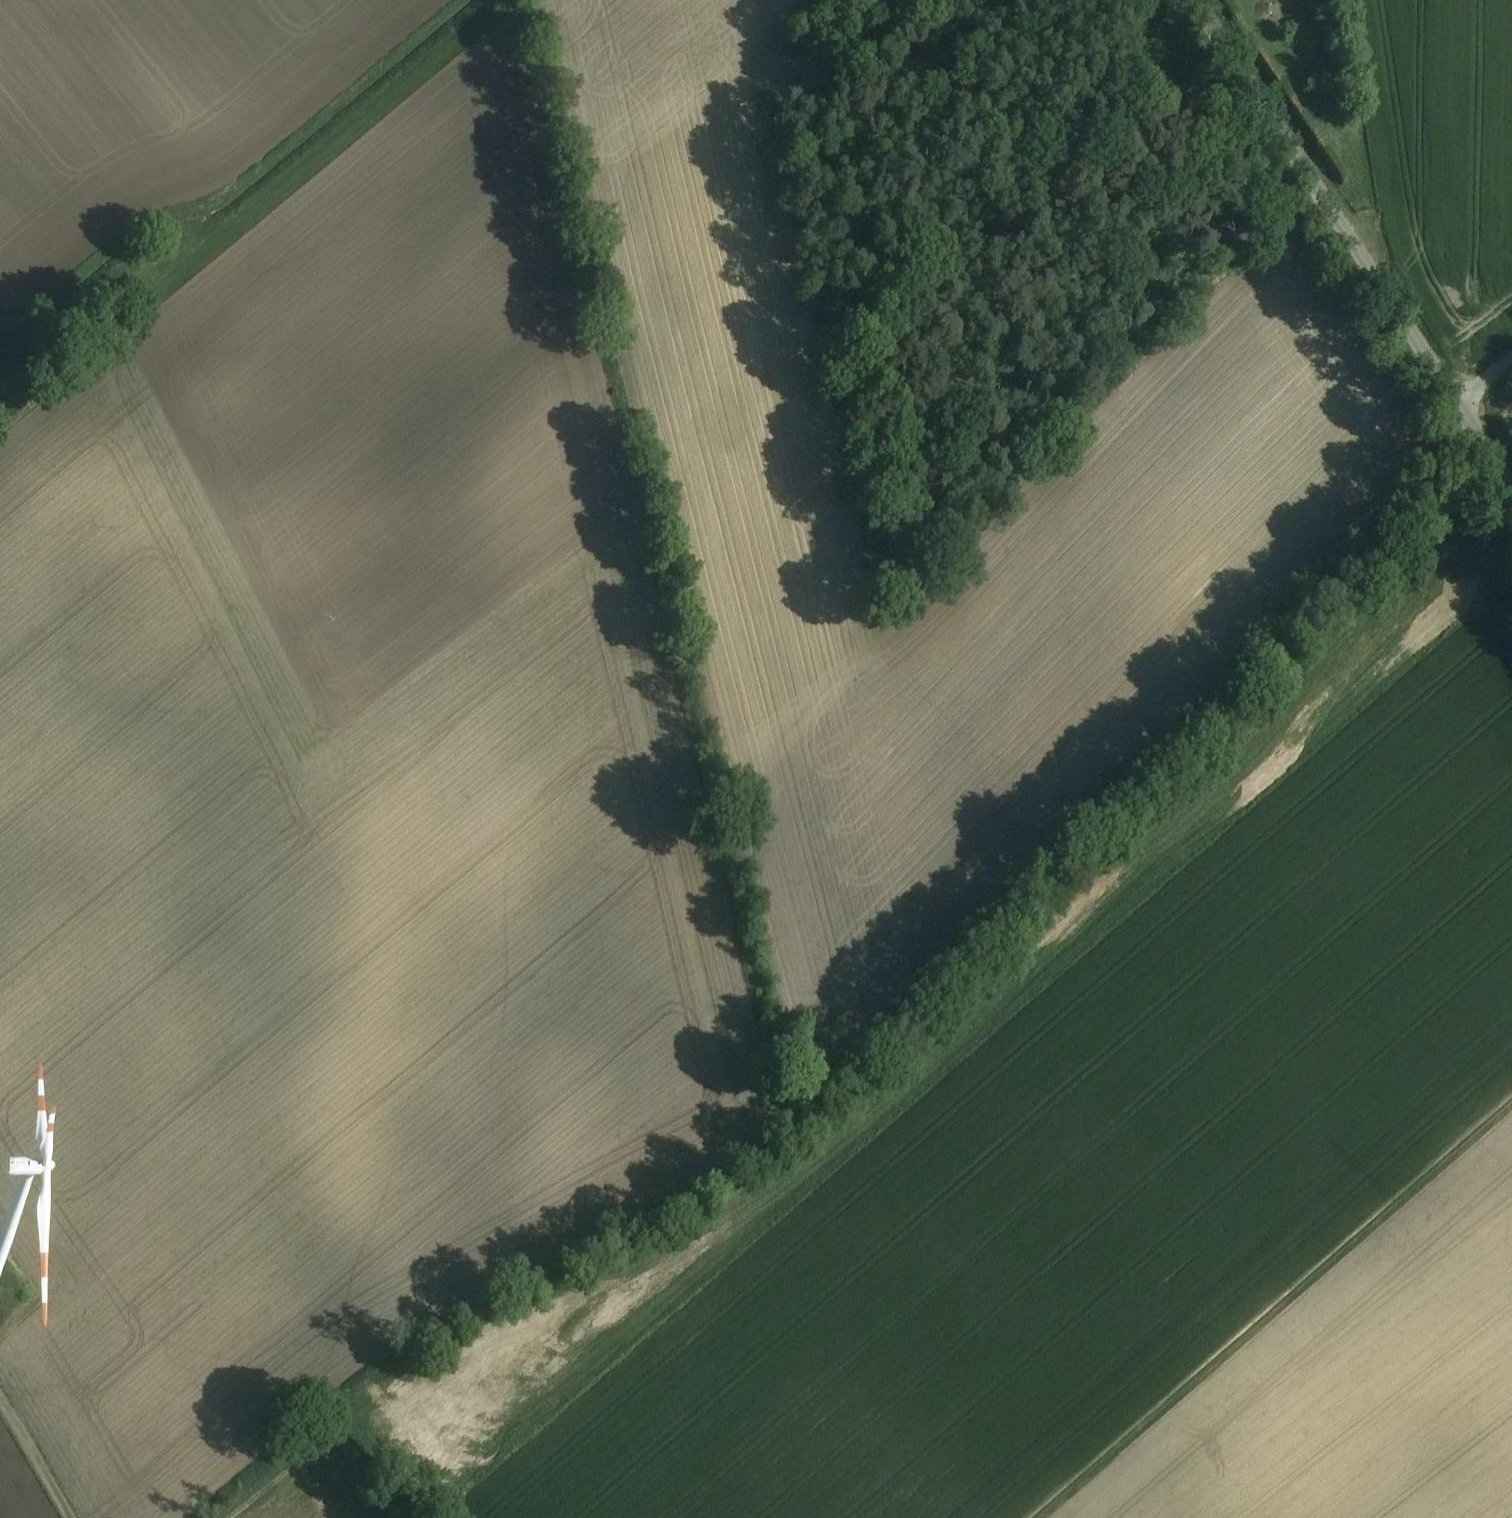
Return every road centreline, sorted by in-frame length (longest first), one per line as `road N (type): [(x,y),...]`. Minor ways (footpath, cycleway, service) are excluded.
road 1 (track): [(1033,1517),(1511,1100)]
road 2 (unclassified): [(1195,0),(1457,404)]
road 3 (track): [(0,399),(123,296)]
road 4 (track): [(0,1400),(63,1517)]

